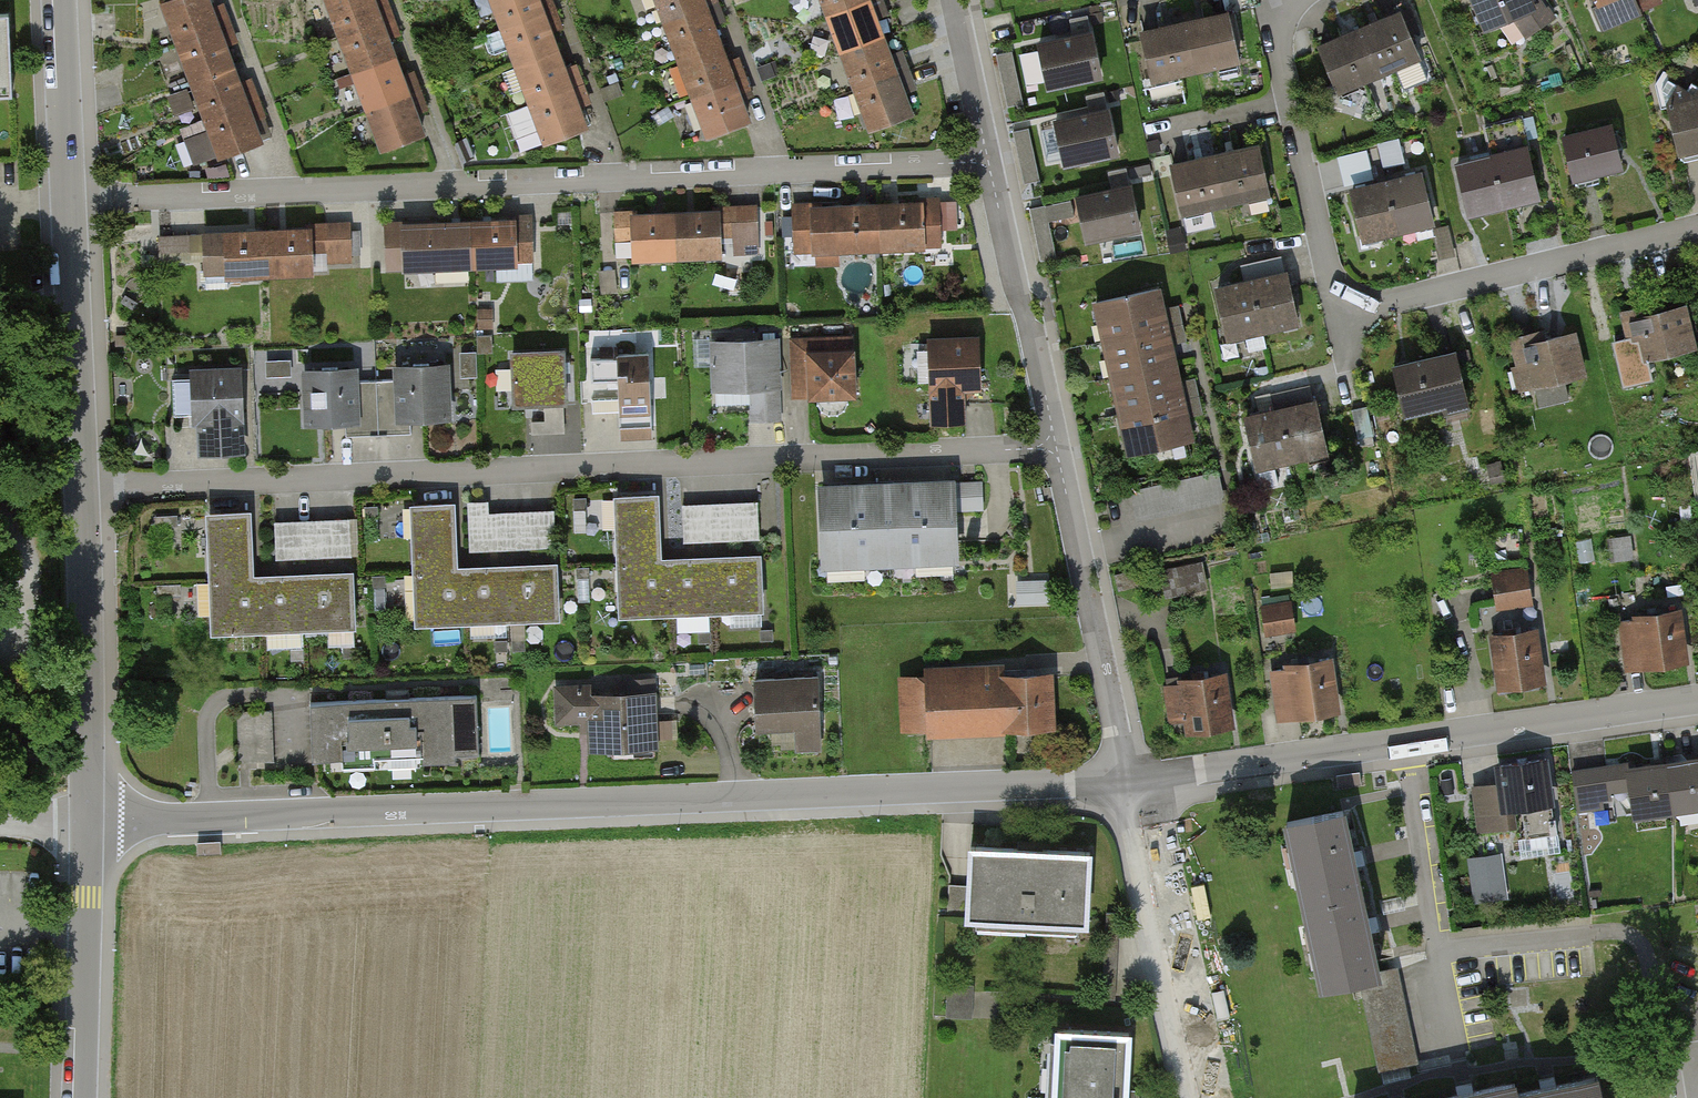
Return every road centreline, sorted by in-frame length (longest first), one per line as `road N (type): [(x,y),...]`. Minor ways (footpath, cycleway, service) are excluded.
road 1 (residential): [(87,822),(1129,778)]
road 2 (residential): [(82,490),(1055,447)]
road 3 (residential): [(69,204),(984,164)]
road 4 (residential): [(1697,230),(1336,317),(1275,45),(1277,20),(1296,0)]
road 5 (residential): [(1129,778),(1697,699)]
road 6 (residential): [(1129,778),(1055,447)]
road 7 (unclassified): [(82,490),(87,822)]
road 8 (residential): [(1199,1097),(1129,778)]
road 9 (residential): [(1055,447),(984,164)]
road 10 (unclassified): [(69,204),(82,490)]
road 11 (unclassified): [(87,822),(80,1097)]
road 12 (unclassified): [(59,0),(69,204)]
road 13 (residential): [(984,164),(953,0)]

